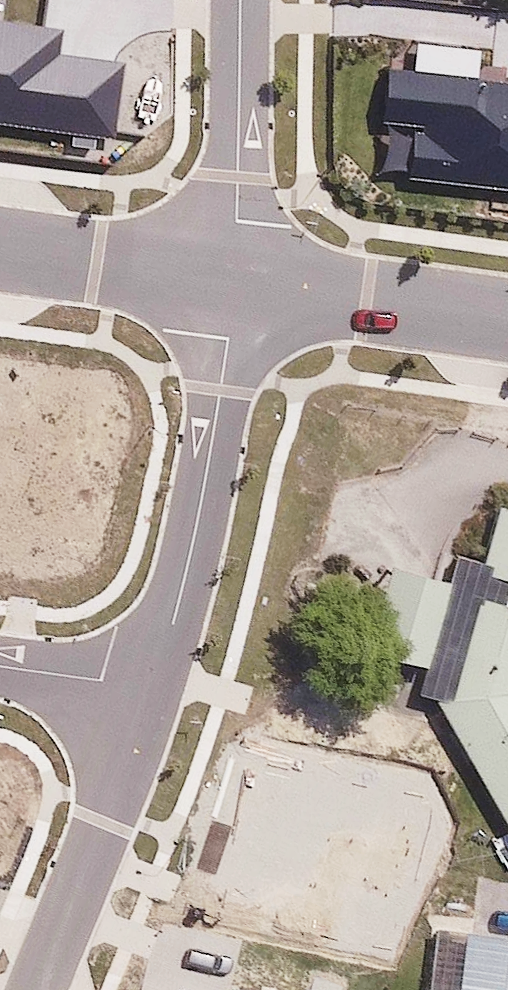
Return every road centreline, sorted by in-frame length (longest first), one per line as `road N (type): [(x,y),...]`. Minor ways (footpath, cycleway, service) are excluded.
road 1 (residential): [(231,281),(208,466),(152,687)]
road 2 (residential): [(152,687),(33,989)]
road 3 (residential): [(231,281),(239,0)]
road 4 (residential): [(507,319),(231,281)]
road 5 (residential): [(231,281),(0,250)]
road 6 (residential): [(0,667),(152,687)]

